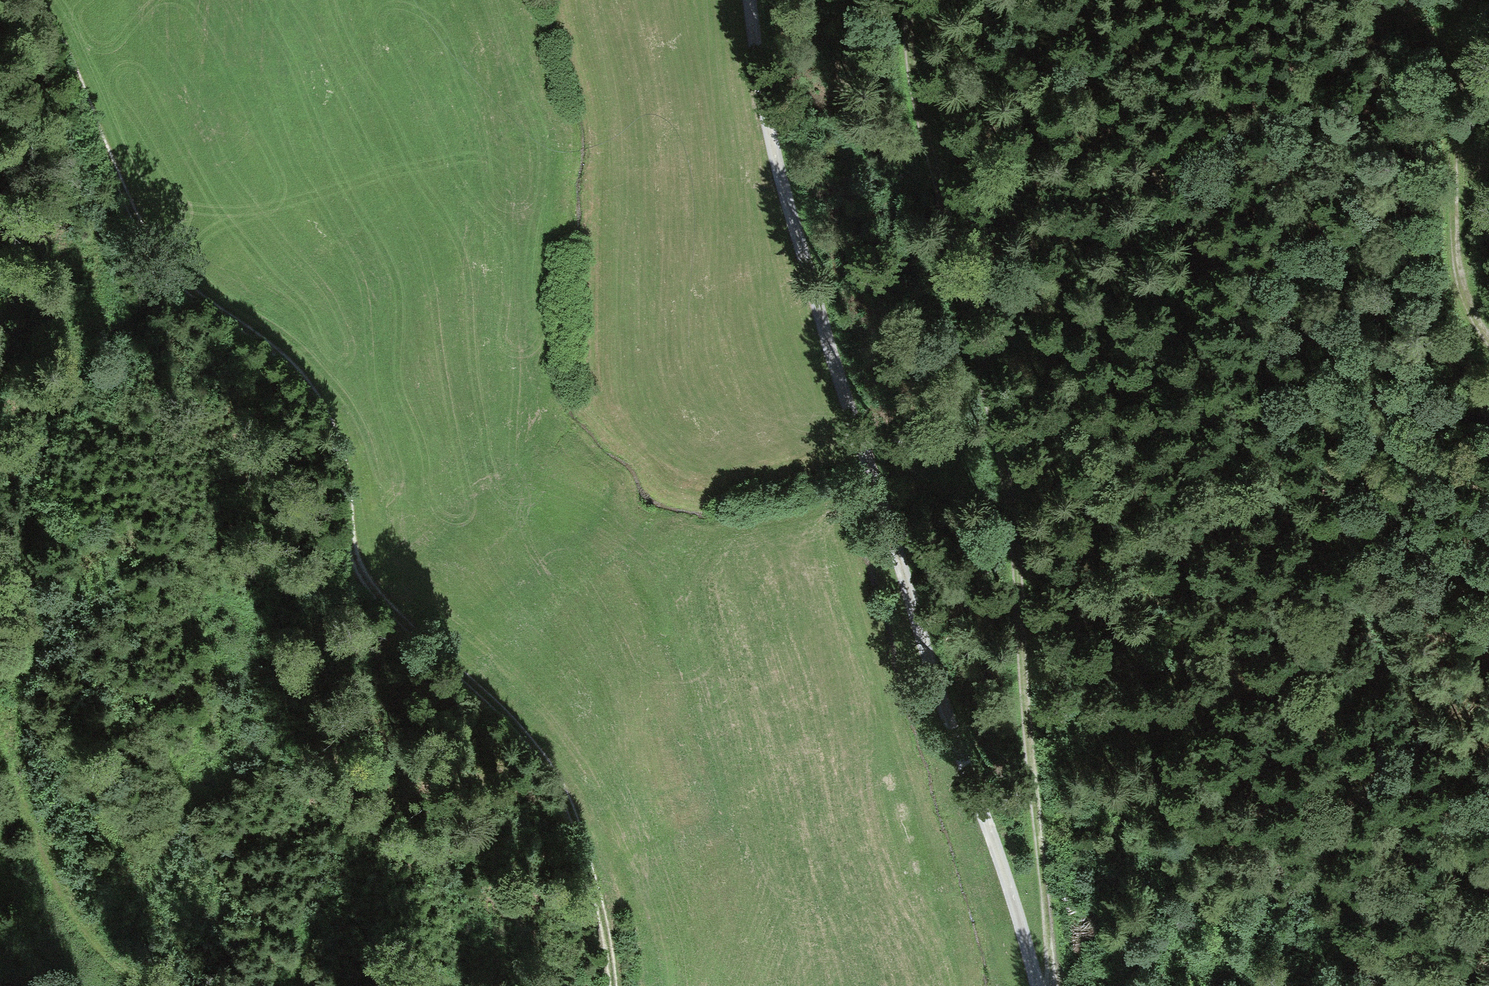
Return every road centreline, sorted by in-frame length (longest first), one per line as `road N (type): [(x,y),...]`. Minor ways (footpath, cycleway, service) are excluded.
road 1 (track): [(34,0),(59,37),(157,255),(205,305),(305,380),(321,406),(343,458),(351,545),(369,587),(514,725),(568,800),(613,985)]
road 2 (track): [(747,0),(762,121),(1041,985)]
road 3 (track): [(905,0),(921,123),(1015,529),(1055,985)]
road 4 (track): [(140,985),(88,933),(55,879),(24,794),(21,733),(30,543),(95,268),(102,145)]
road 5 (track): [(1427,732),(1314,530),(1231,408),(1148,217),(1108,156),(1080,0)]
road 6 (track): [(1488,338),(1465,305),(1454,234),(1458,60),(1479,0)]

